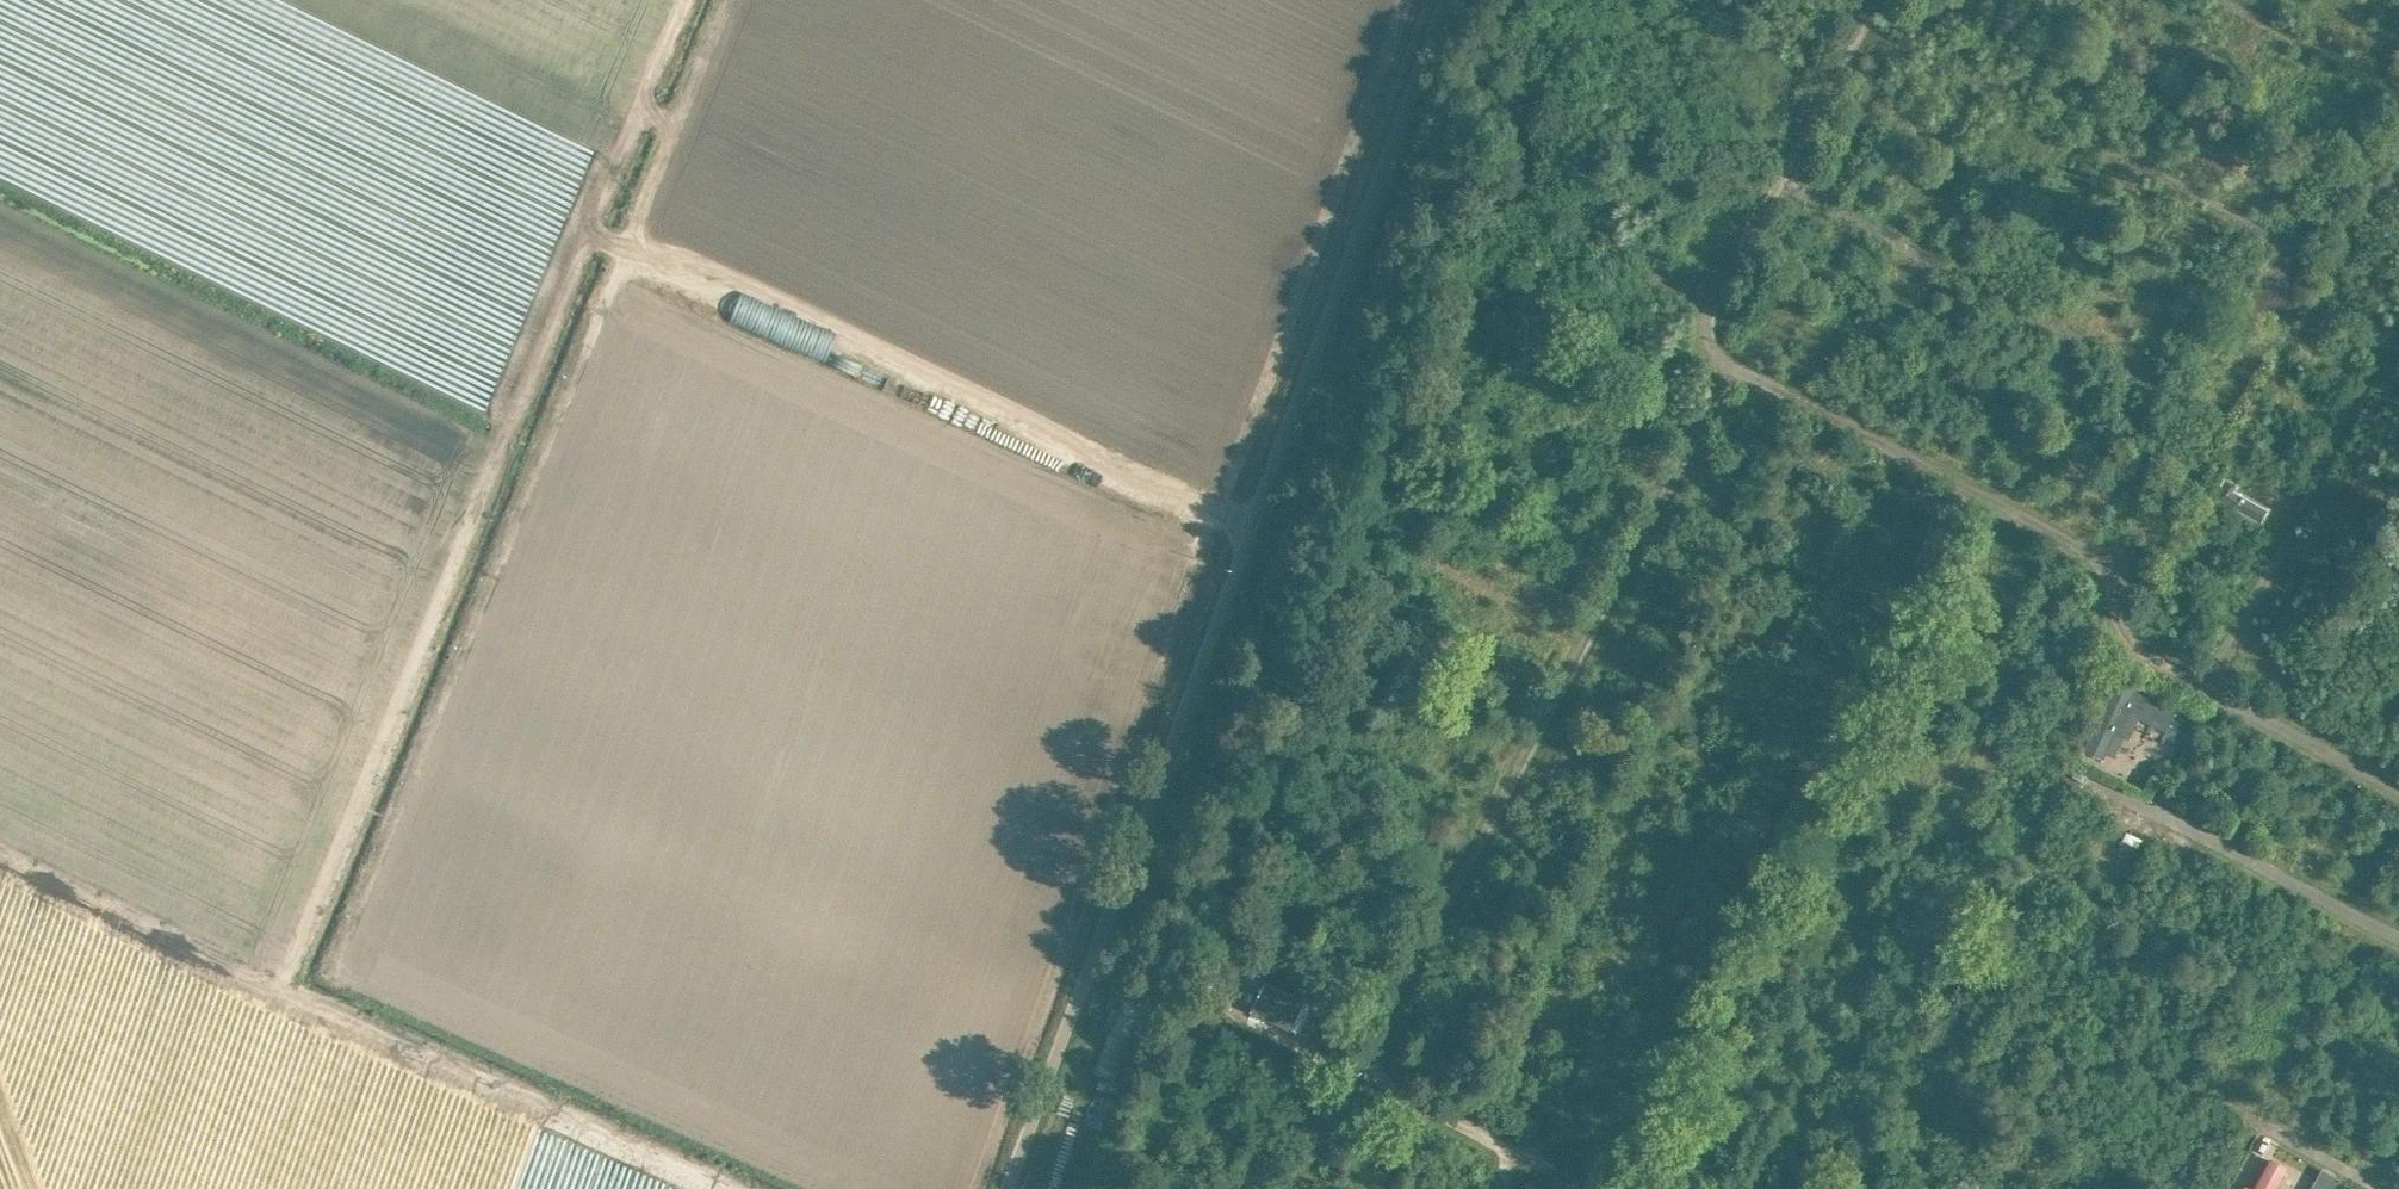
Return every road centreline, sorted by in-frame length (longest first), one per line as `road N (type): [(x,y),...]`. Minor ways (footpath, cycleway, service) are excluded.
road 1 (unclassified): [(1004,1188),(1439,0)]

